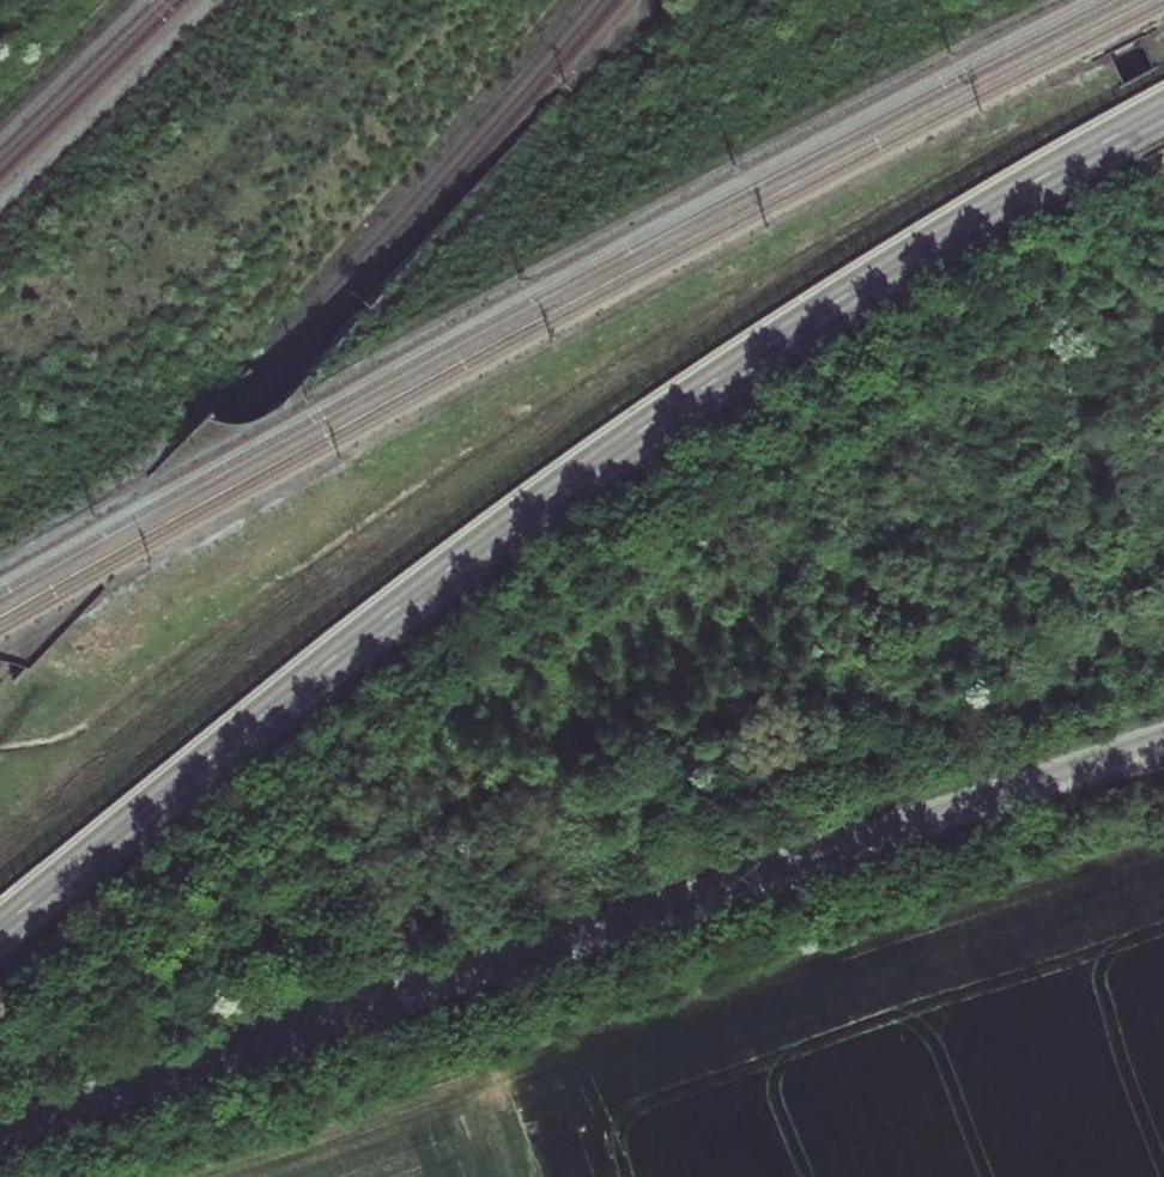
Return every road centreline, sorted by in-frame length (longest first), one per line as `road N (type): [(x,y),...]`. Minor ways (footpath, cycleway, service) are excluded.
road 1 (secondary): [(0,928),(549,495),(833,303),(1129,127)]
road 2 (unclassified): [(0,1131),(1163,741)]
road 3 (track): [(1163,136),(1104,0)]

